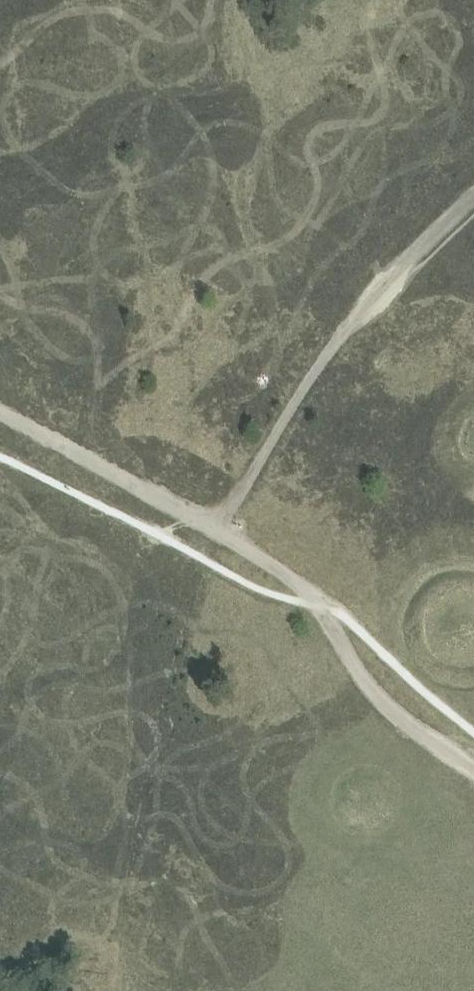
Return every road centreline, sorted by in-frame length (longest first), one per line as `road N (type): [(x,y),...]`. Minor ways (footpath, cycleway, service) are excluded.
road 1 (track): [(473,777),(418,741),(365,688),(315,601),(218,529)]
road 2 (track): [(218,529),(0,410)]

